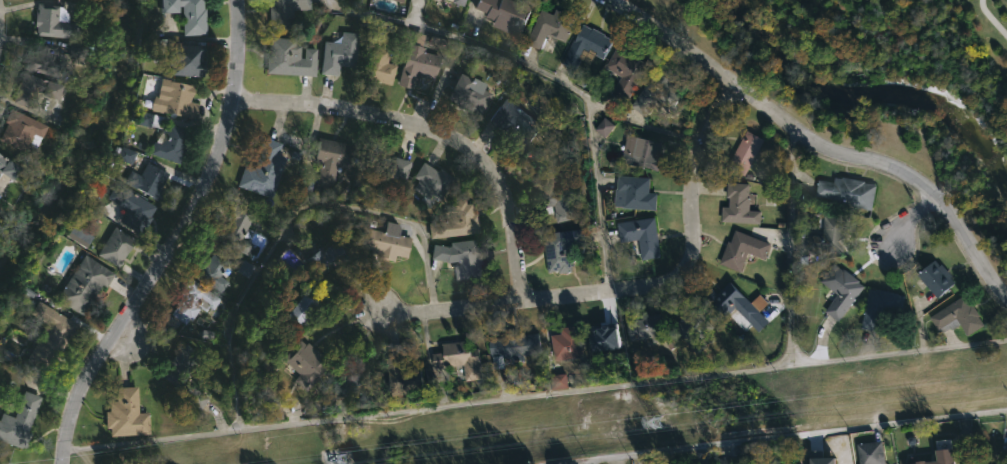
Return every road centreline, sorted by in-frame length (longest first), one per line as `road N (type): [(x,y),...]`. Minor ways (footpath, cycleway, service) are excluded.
road 1 (residential): [(1006,303),(941,205),(914,180),(812,145),(602,0)]
road 2 (residential): [(236,0),(230,99),(215,163),(201,200),(82,391),(63,463)]
road 3 (residential): [(734,86),(699,143),(688,258),(668,284),(382,311)]
road 4 (residential): [(520,302),(509,210),(474,153),(403,122),(230,99)]

